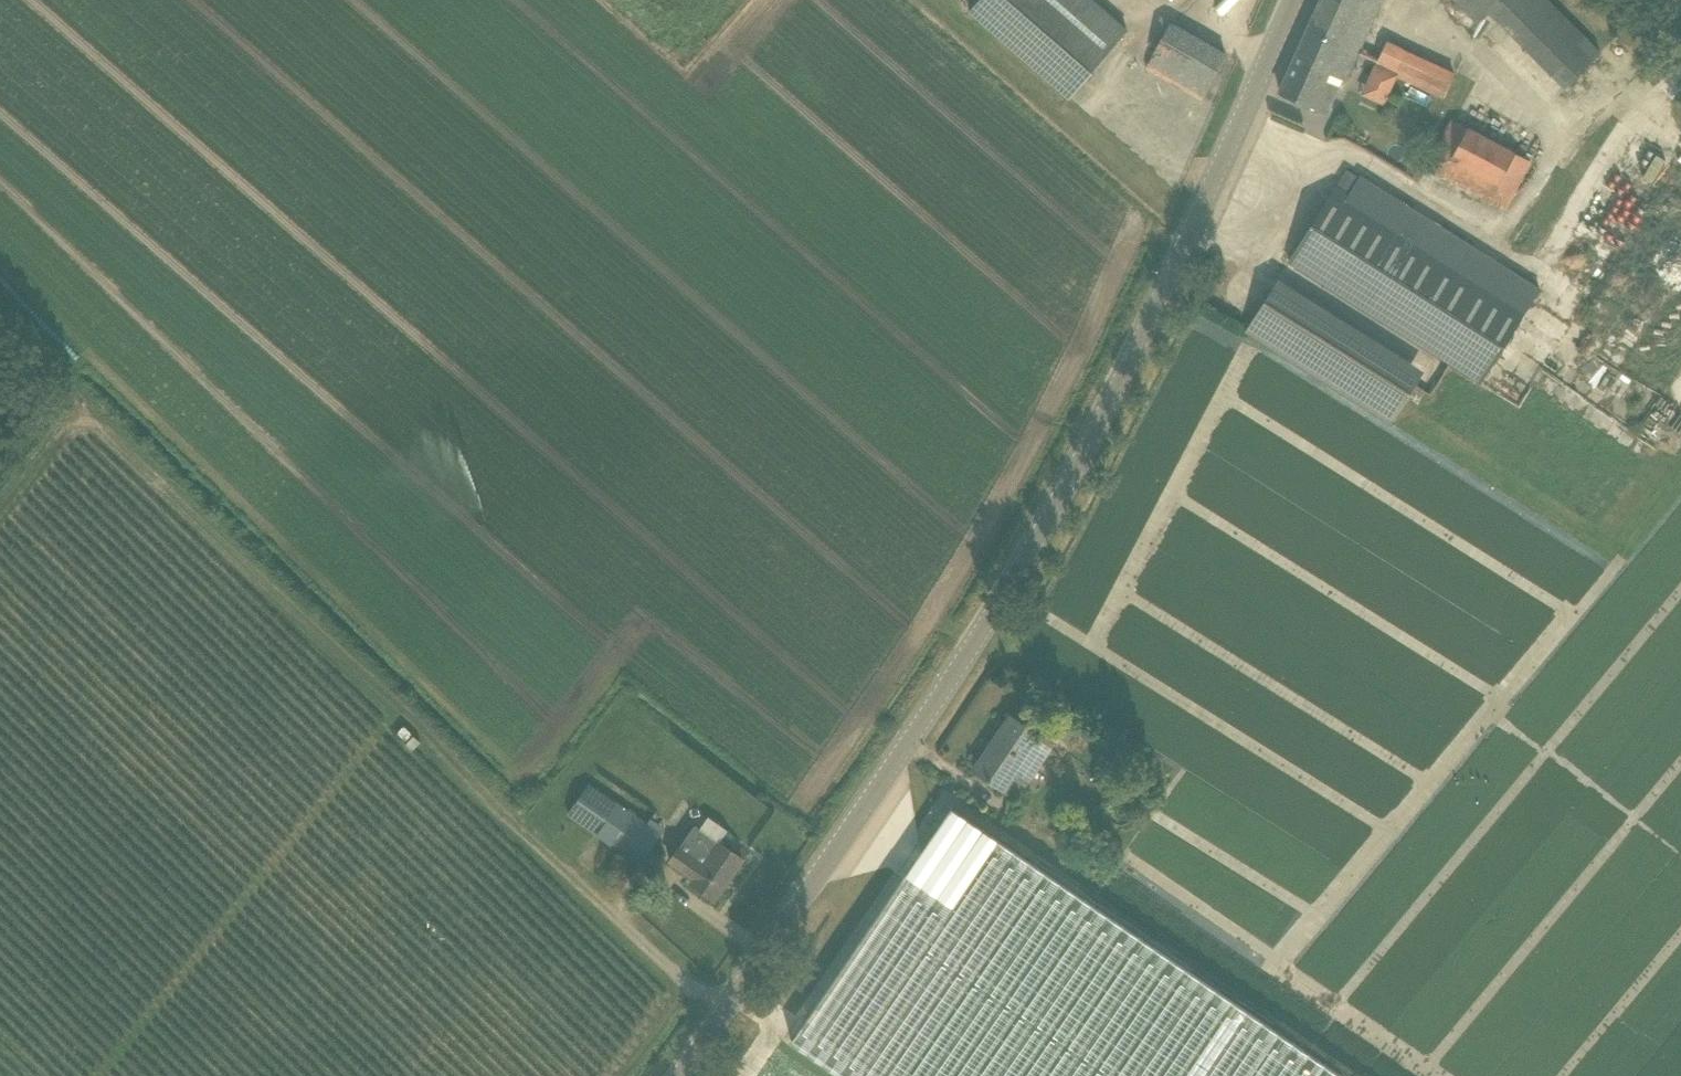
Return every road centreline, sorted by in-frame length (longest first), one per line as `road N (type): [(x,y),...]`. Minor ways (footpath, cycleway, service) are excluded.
road 1 (tertiary): [(682,1075),(1035,546),(1204,206),(1295,0)]
road 2 (track): [(727,1013),(0,298)]

